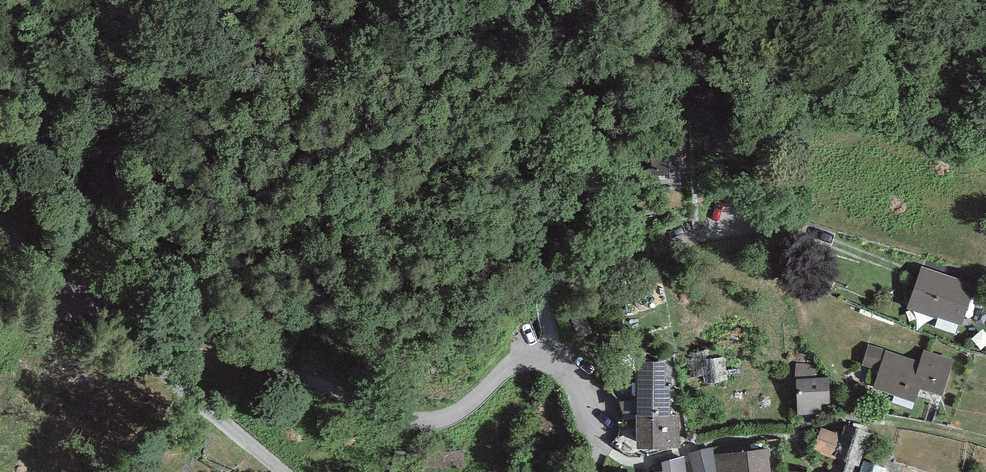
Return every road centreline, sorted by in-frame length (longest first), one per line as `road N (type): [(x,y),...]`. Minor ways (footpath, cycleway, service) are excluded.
road 1 (residential): [(610,442),(575,381),(546,361),(514,365),(454,415),(413,420),(207,347),(117,301),(79,301)]
road 2 (residential): [(79,301),(283,471)]

